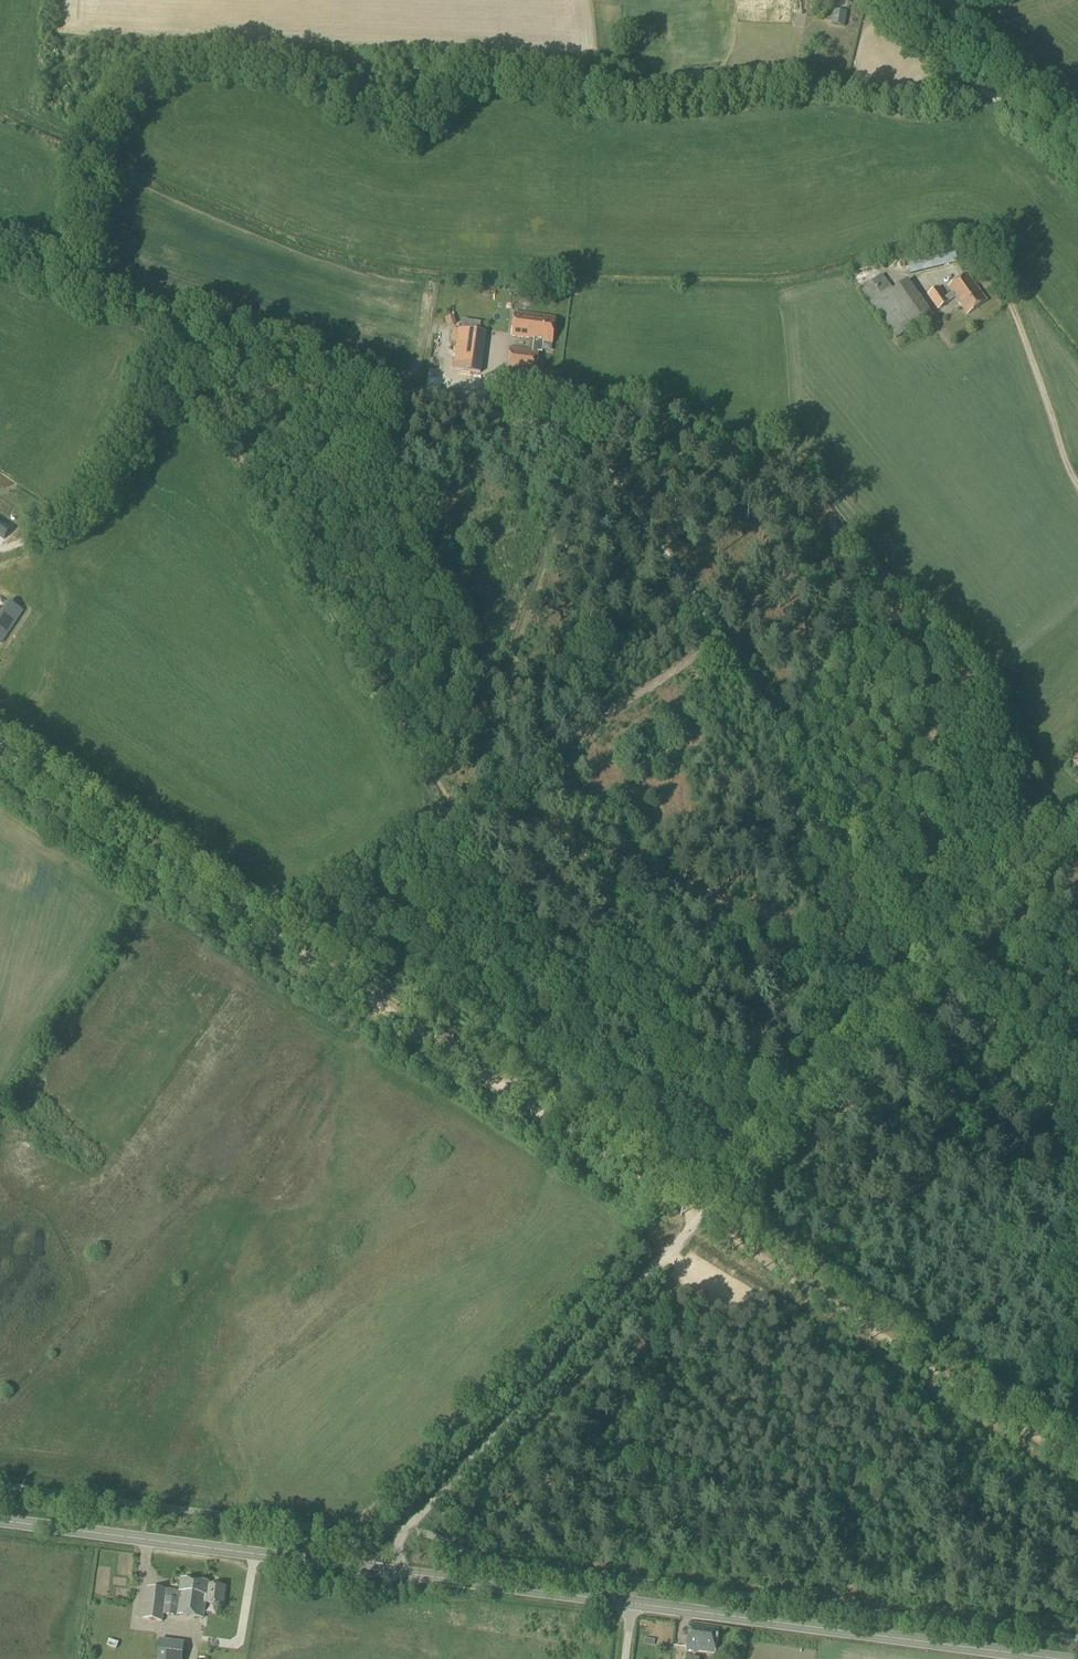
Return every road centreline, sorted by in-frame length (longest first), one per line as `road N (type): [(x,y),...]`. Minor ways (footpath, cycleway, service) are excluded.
road 1 (unclassified): [(397,1540),(1077,823)]
road 2 (track): [(268,932),(1077,1467)]
road 3 (track): [(940,969),(557,386),(485,383),(477,400),(483,421),(582,445)]
road 4 (secondary): [(633,1604),(1054,1658)]
road 5 (secondary): [(0,1522),(366,1570)]
road 6 (track): [(477,400),(376,383),(155,296)]
road 7 (track): [(0,753),(268,932)]
road 8 (track): [(6,553),(66,536),(99,512),(166,383)]
road 9 (secondary): [(399,1574),(633,1604)]
road 10 (track): [(868,3),(985,97)]

